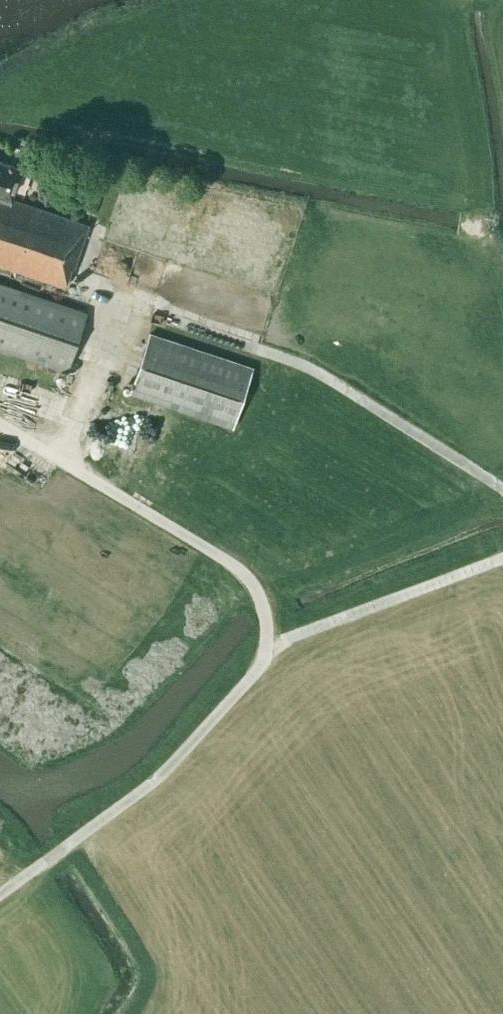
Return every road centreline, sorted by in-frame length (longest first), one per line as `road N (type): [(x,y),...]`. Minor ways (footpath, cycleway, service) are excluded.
road 1 (track): [(60,461),(111,318),(146,311),(308,368),(502,491)]
road 2 (track): [(502,560),(265,647)]

